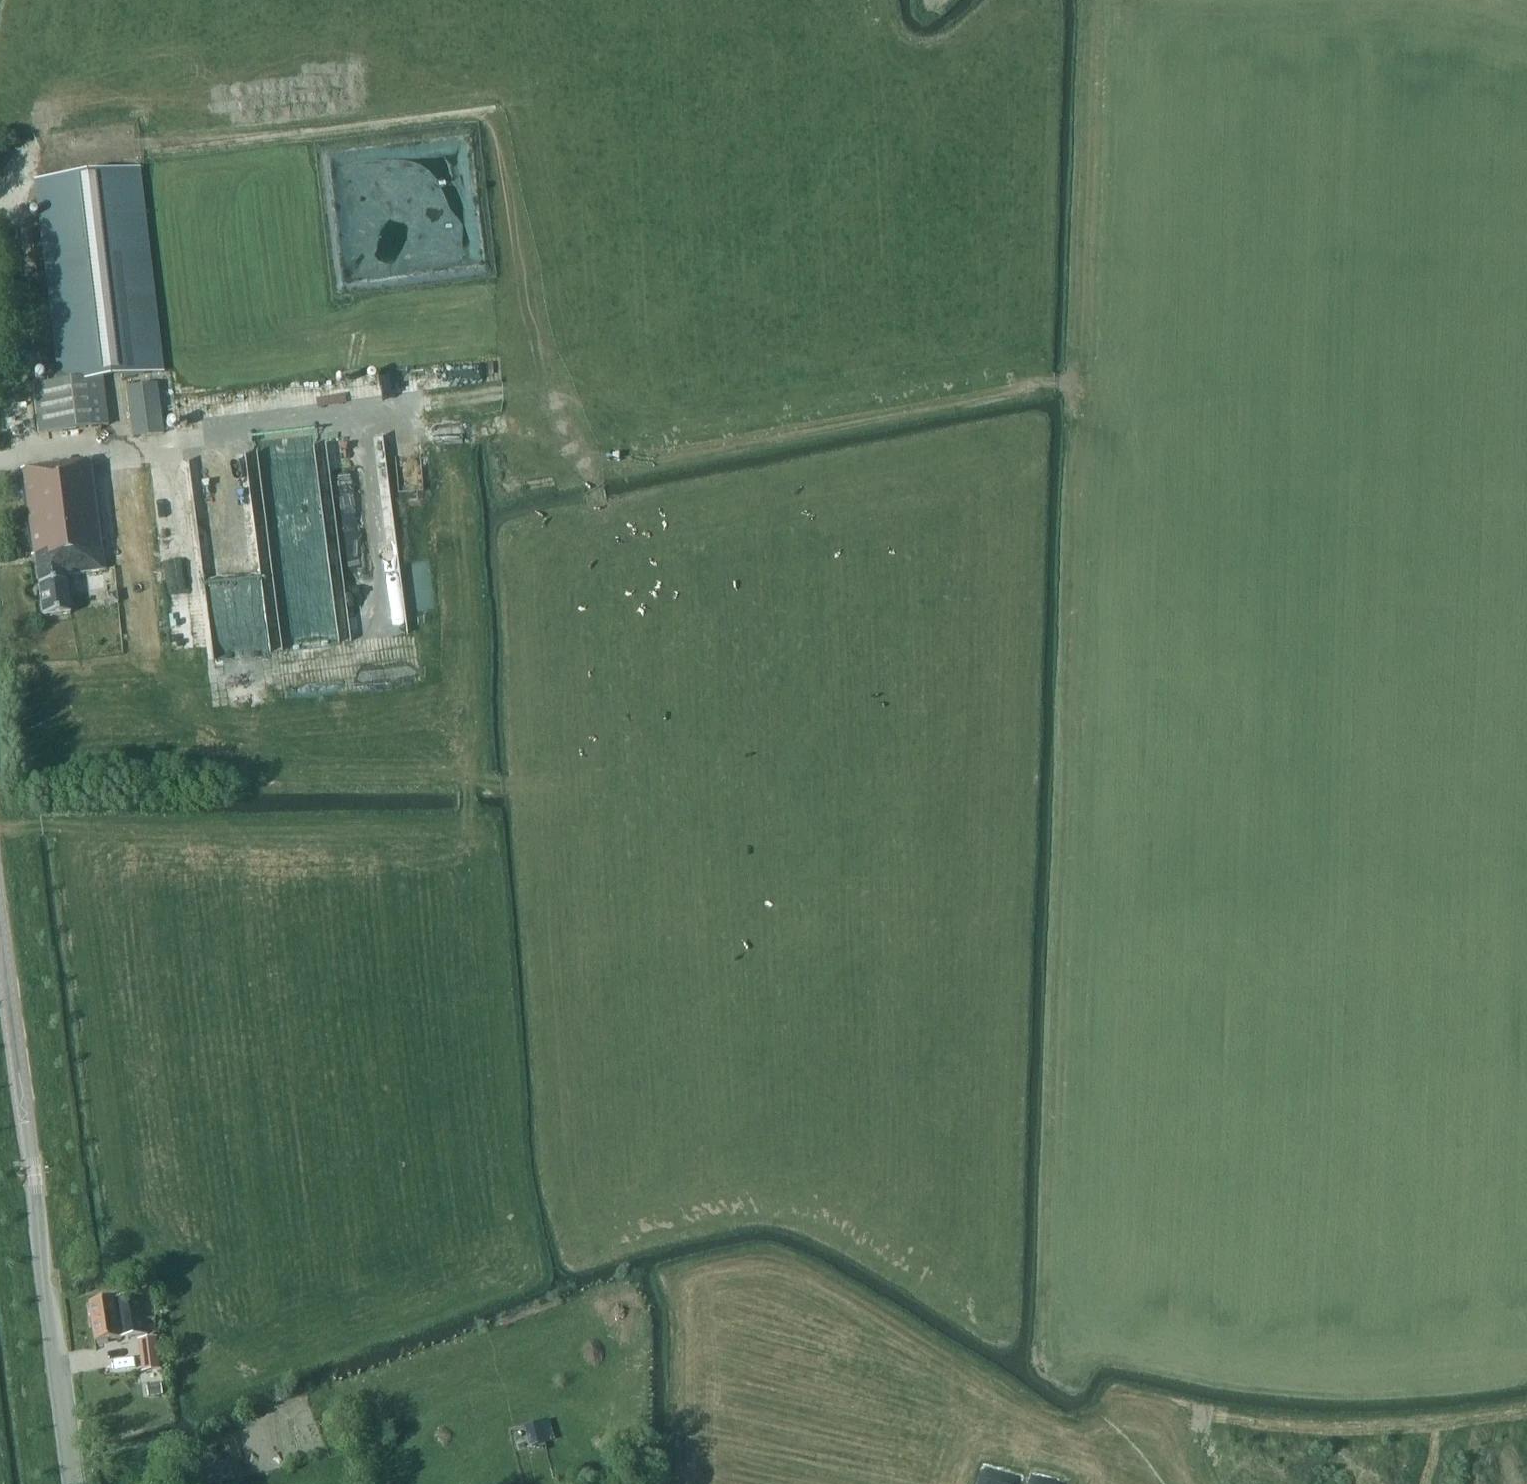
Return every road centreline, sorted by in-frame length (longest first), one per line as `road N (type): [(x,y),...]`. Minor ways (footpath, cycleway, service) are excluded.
road 1 (tertiary): [(72,1483),(0,932)]

